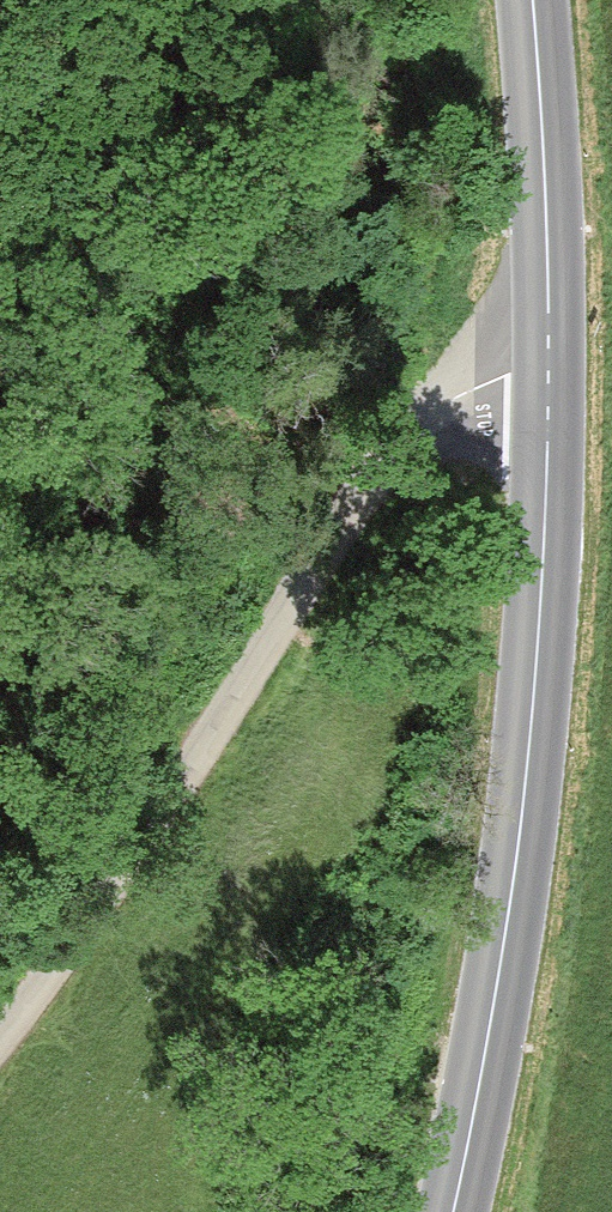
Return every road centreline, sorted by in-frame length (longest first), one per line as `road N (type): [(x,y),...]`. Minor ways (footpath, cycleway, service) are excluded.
road 1 (unclassified): [(0,1021),(103,908),(289,609),(443,398),(547,364)]
road 2 (tertiary): [(547,364),(521,830),(449,1211)]
road 3 (tertiary): [(531,0),(548,230),(547,364)]

